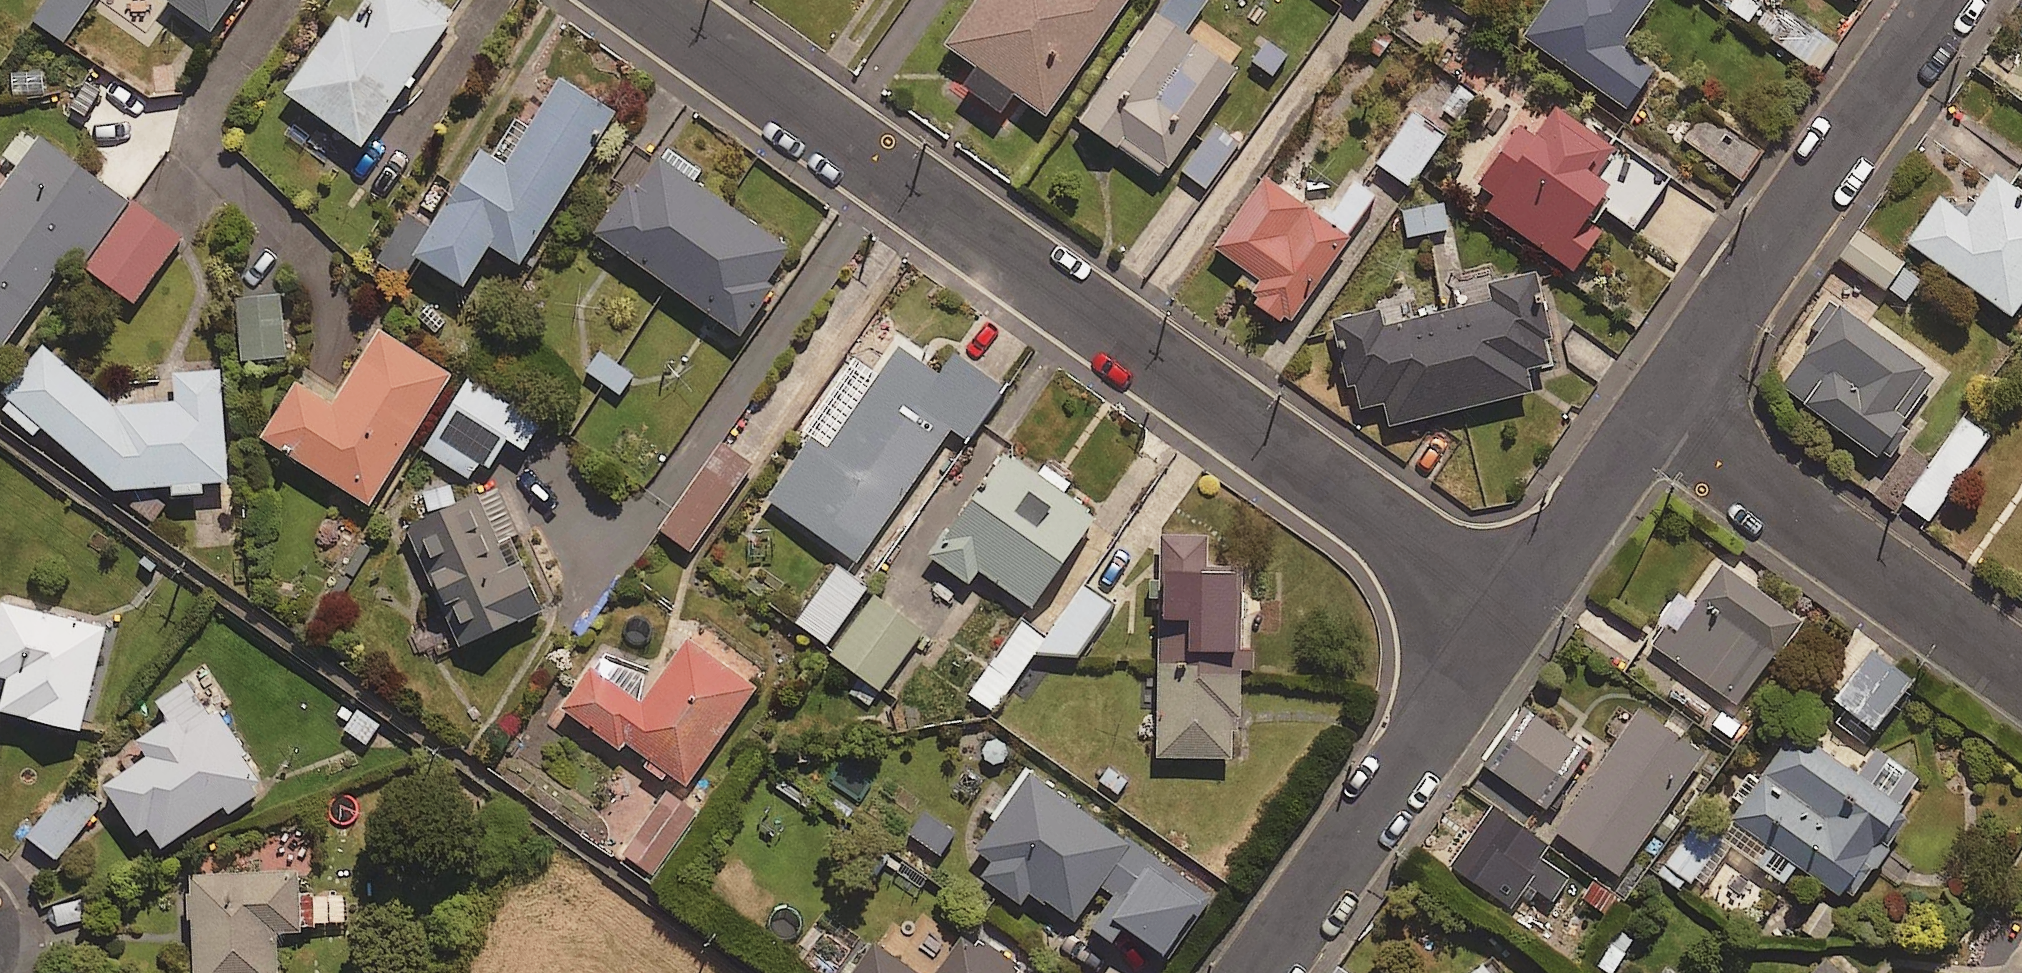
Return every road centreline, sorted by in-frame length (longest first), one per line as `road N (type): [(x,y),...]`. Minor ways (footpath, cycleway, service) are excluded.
road 1 (residential): [(1509,606),(646,0)]
road 2 (residential): [(1650,426),(1950,0)]
road 3 (residential): [(2021,683),(1650,426)]
road 4 (residential): [(1258,972),(1509,606)]
road 5 (residential): [(1509,606),(1650,426)]

